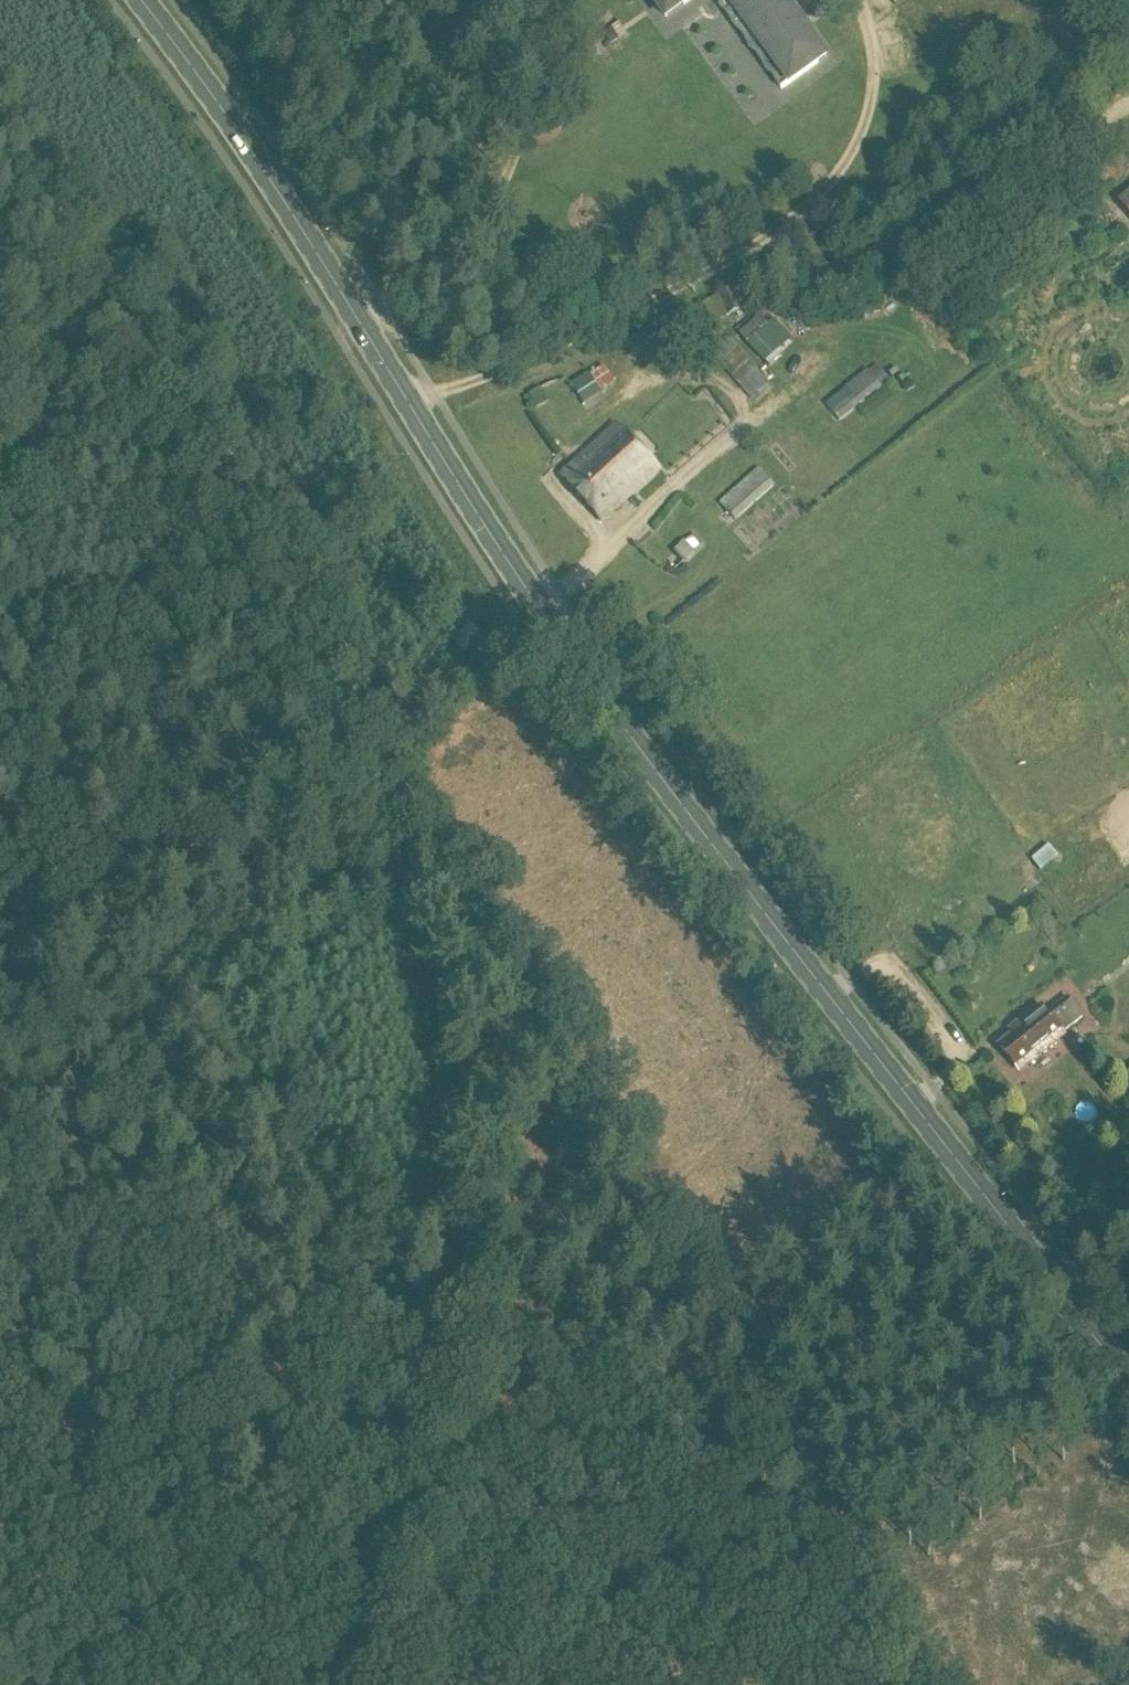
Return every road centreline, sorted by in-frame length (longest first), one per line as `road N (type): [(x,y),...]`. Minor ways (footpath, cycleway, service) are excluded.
road 1 (primary): [(1128,1383),(555,632),(304,228),(143,0)]

